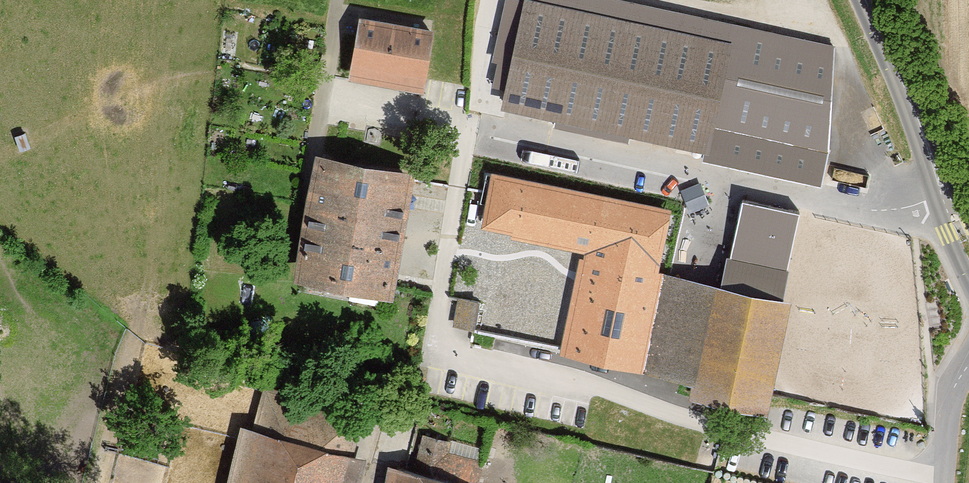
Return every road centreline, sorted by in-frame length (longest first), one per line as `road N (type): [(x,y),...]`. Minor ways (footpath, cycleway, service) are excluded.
road 1 (track): [(952,183),(917,197),(874,198),(488,122),(510,4)]
road 2 (track): [(750,0),(715,167)]
road 3 (tertiary): [(927,146),(864,0)]
road 4 (tertiary): [(927,146),(948,231),(968,277)]
road 5 (residential): [(968,363),(949,400),(941,482)]

